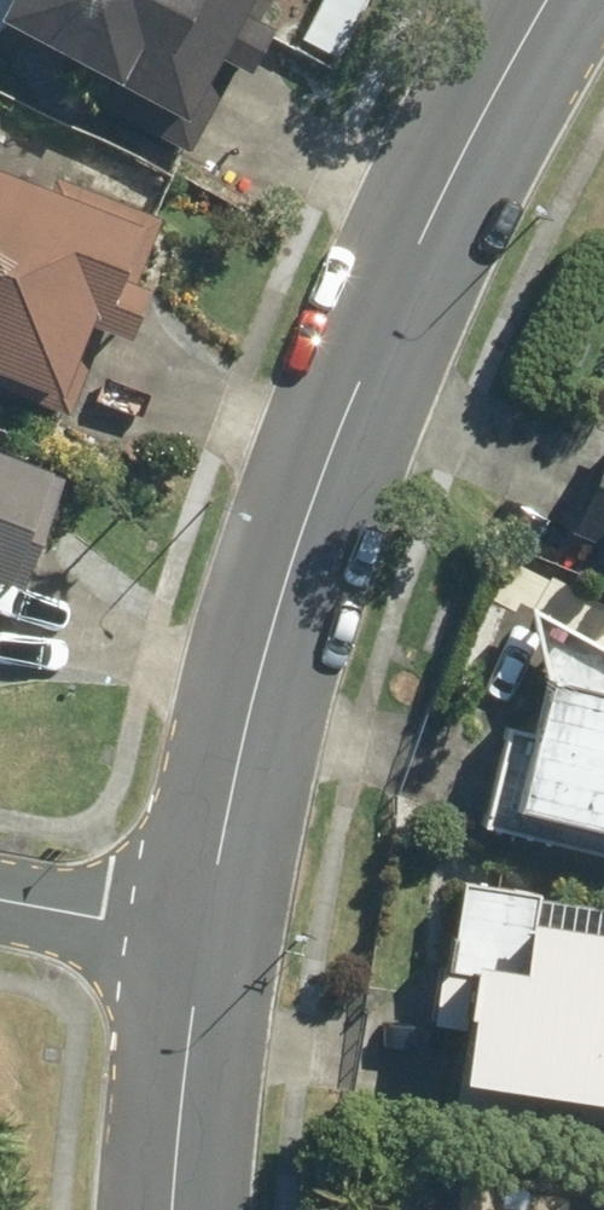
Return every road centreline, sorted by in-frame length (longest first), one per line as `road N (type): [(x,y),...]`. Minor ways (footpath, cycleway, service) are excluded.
road 1 (tertiary): [(194,943),(269,625),(365,361),(448,184),(551,0)]
road 2 (tertiary): [(173,1209),(194,943)]
road 3 (residential): [(194,943),(0,900)]

